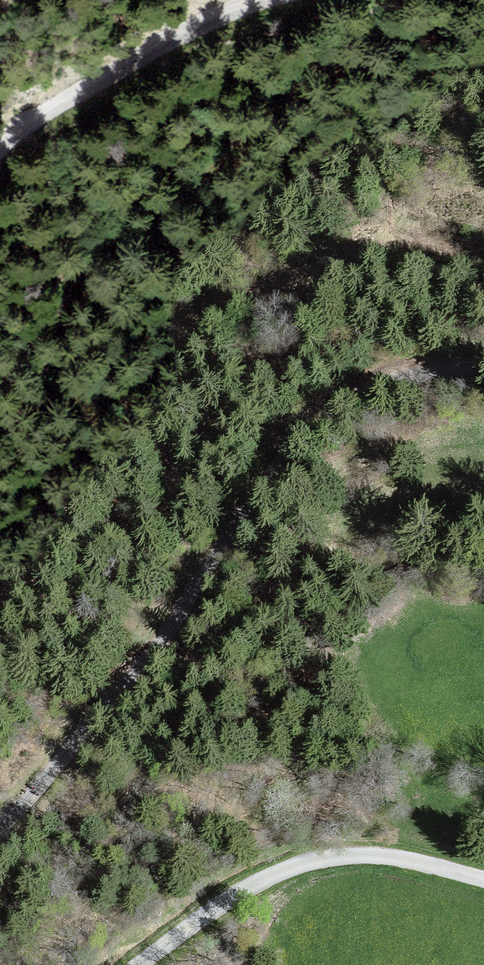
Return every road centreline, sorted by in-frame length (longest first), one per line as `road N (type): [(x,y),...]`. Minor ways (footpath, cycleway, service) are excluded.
road 1 (unclassified): [(483,366),(400,375),(322,416),(262,488),(158,645),(0,829)]
road 2 (unclassified): [(136,964),(246,887),(310,861),(377,856),(483,880)]
road 3 (unclassified): [(0,152),(36,120),(175,39),(273,0)]

